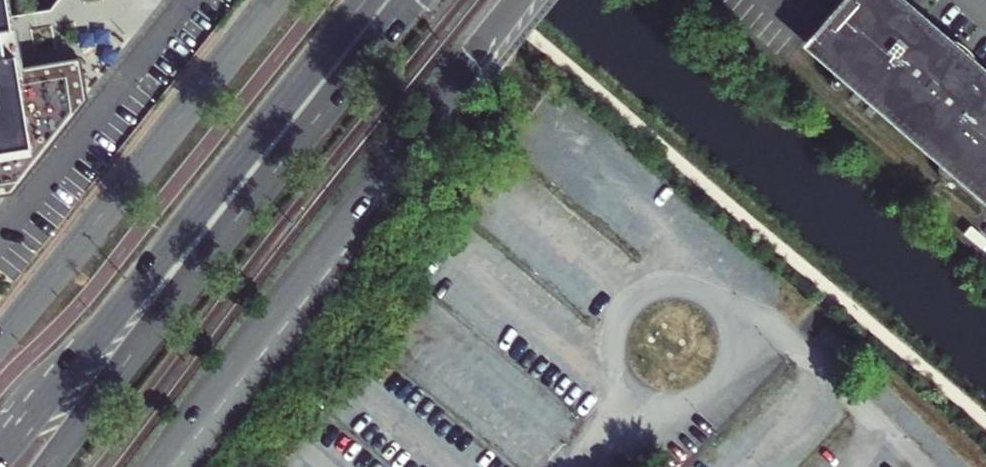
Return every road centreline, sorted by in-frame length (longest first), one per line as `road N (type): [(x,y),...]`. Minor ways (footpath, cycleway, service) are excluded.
road 1 (primary): [(46,466),(412,0)]
road 2 (tertiary): [(157,466),(514,0)]
road 3 (primary): [(365,0),(0,456)]
road 4 (tertiary): [(274,0),(0,345)]

